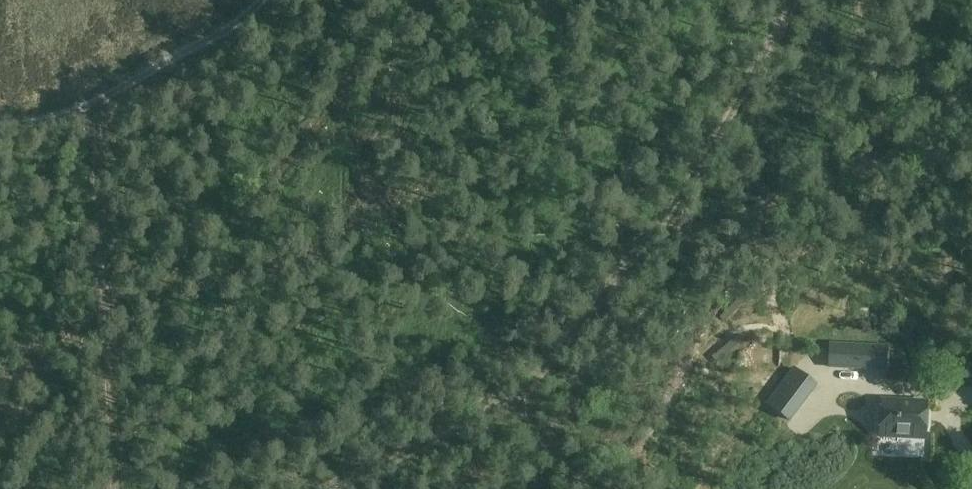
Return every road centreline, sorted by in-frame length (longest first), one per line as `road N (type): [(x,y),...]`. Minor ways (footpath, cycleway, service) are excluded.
road 1 (track): [(506,407),(668,191),(786,0)]
road 2 (track): [(0,112),(129,96),(211,41),(252,0)]
road 3 (track): [(327,488),(506,407)]
road 4 (track): [(971,463),(960,453),(949,391),(838,386)]

